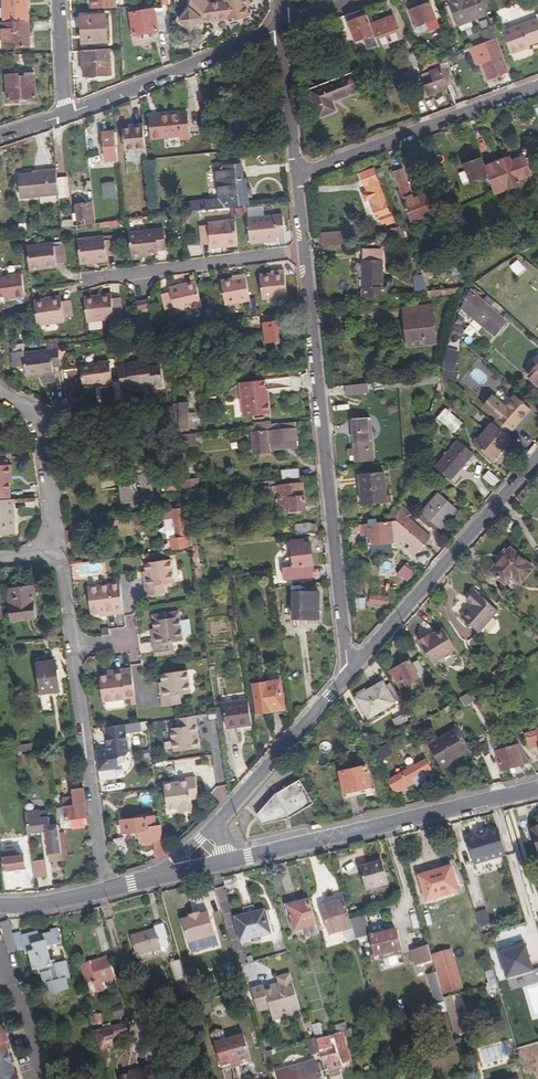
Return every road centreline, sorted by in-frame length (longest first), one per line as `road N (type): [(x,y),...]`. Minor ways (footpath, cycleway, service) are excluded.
road 1 (residential): [(348,671),(304,253)]
road 2 (unclassified): [(227,861),(537,788)]
road 3 (residential): [(348,671),(537,454)]
road 4 (residential): [(295,175),(537,86)]
road 5 (residential): [(107,889),(75,650)]
road 6 (residential): [(278,29),(66,114)]
road 7 (residential): [(304,253),(89,280)]
road 8 (residential): [(217,825),(348,671)]
road 9 (residential): [(295,175),(278,29)]
road 10 (residential): [(46,544),(36,417)]

